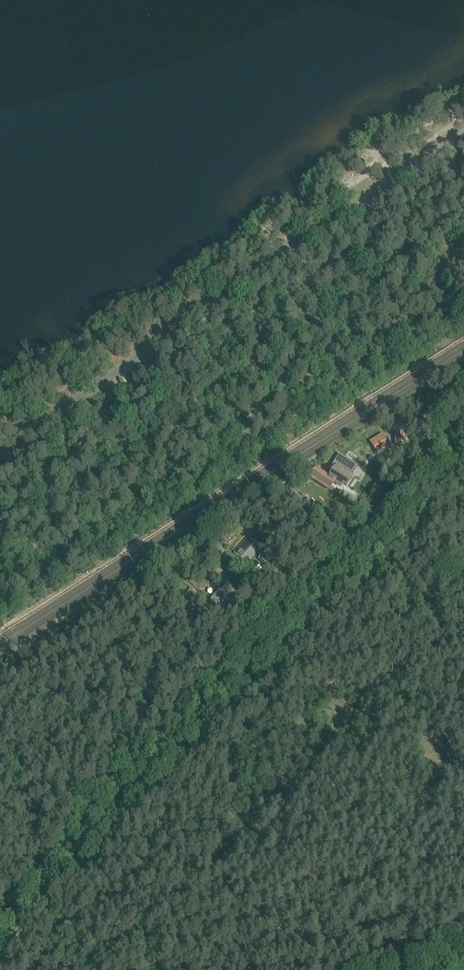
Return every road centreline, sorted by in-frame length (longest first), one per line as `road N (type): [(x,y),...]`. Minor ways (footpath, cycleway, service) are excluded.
road 1 (unclassified): [(463,419),(0,935)]
road 2 (unclassified): [(0,452),(463,133)]

